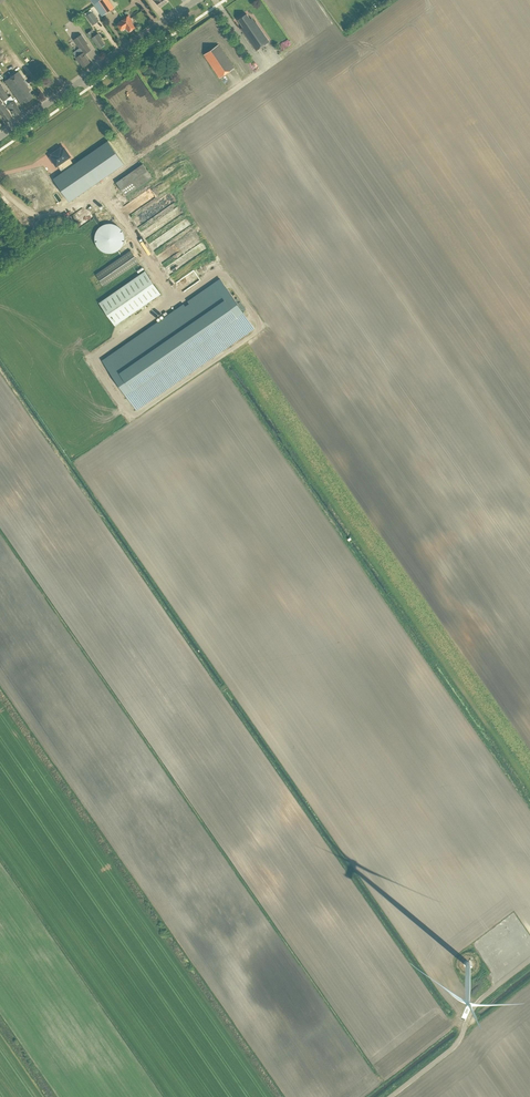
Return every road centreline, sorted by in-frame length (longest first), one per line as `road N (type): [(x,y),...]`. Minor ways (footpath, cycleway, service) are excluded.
road 1 (tertiary): [(0,136),(197,0)]

